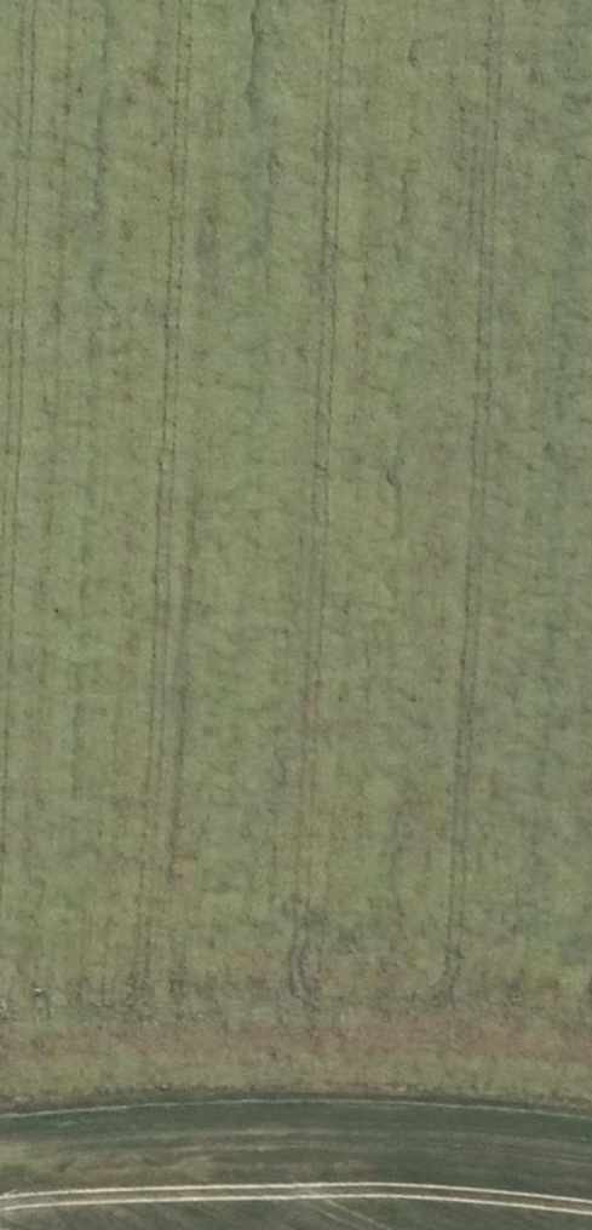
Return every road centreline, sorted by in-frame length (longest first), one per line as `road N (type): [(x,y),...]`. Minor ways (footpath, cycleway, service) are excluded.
road 1 (track): [(591,1117),(408,1095),(185,1095),(0,1115)]

